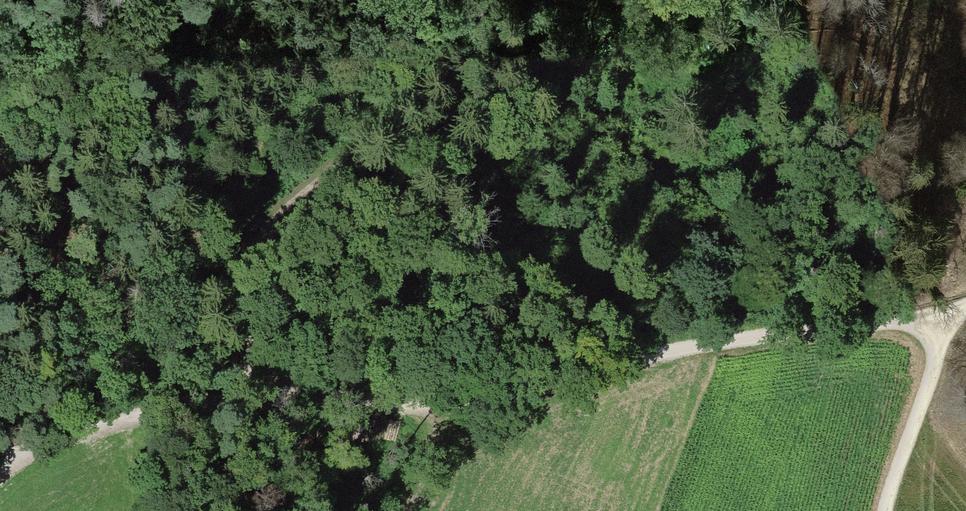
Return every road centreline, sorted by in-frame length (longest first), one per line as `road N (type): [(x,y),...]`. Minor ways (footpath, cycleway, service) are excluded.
road 1 (track): [(0,474),(81,431),(198,402),(263,394),(454,408),(691,344),(943,323)]
road 2 (track): [(484,0),(445,66),(314,185),(251,257),(236,314),(263,394)]
road 3 (track): [(943,323),(882,510)]

